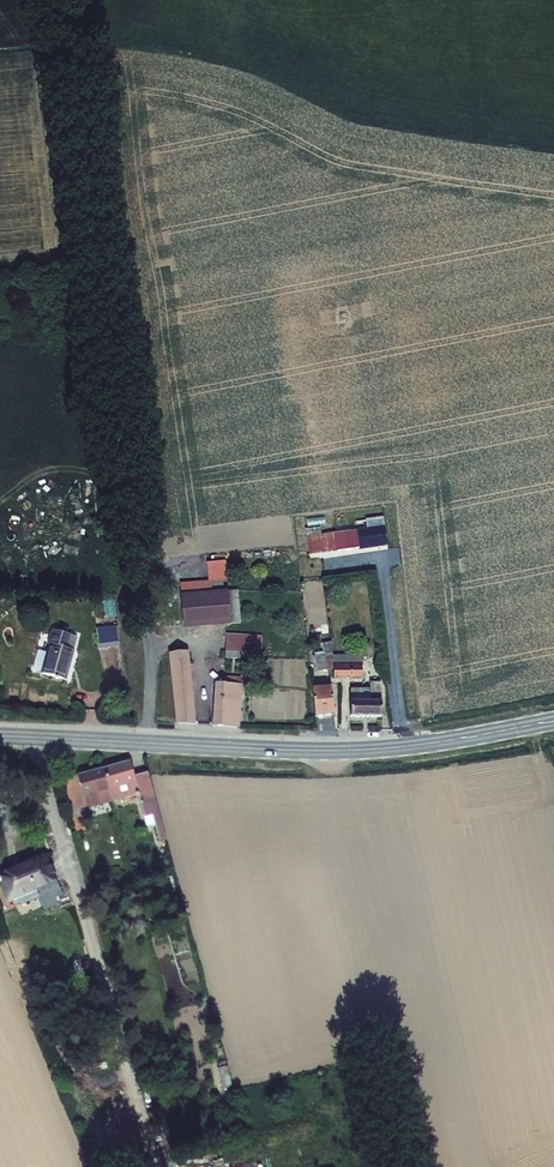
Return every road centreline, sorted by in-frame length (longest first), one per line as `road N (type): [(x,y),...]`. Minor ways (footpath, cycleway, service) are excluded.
road 1 (track): [(145,742),(147,666),(135,546),(72,57),(45,0)]
road 2 (tertiary): [(553,721),(345,749),(0,735)]

